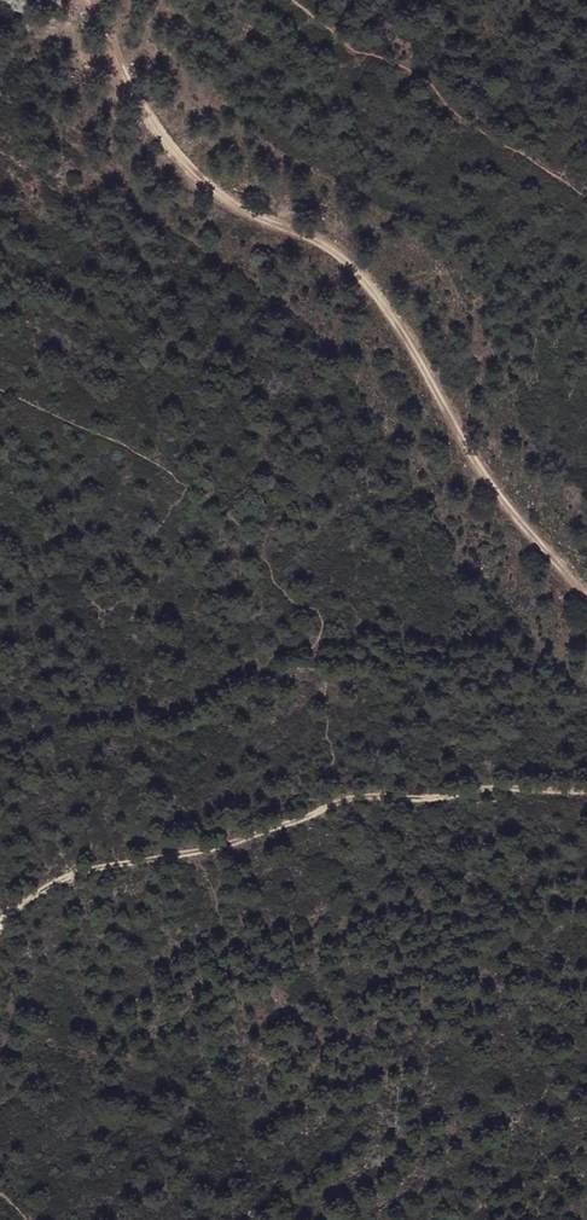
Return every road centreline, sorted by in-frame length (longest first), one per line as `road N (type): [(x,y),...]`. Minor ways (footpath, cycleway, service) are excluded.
road 1 (track): [(586,595),(489,486),(401,337),(348,269),(315,240),(257,220),(214,193),(116,66),(86,0)]
road 2 (track): [(586,793),(491,791),(438,801),(337,803),(193,855),(96,868),(24,901),(0,922)]

